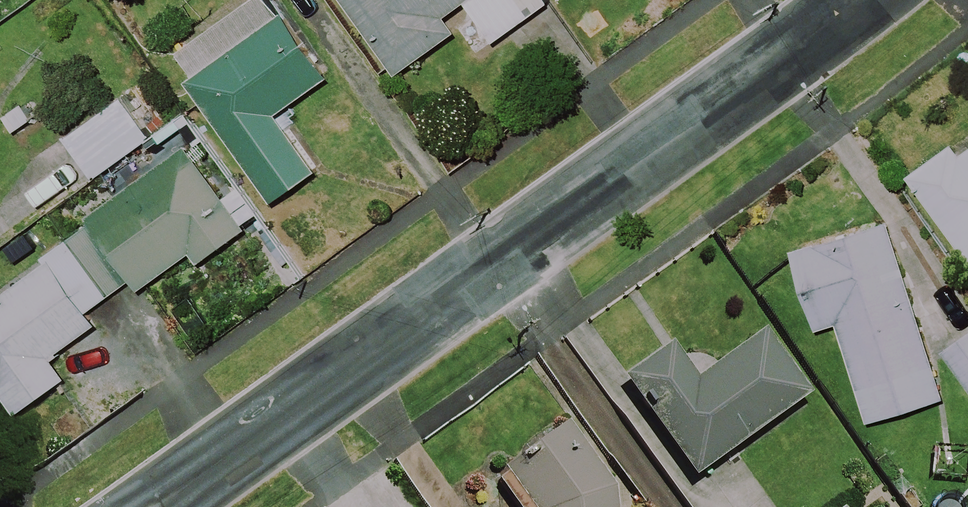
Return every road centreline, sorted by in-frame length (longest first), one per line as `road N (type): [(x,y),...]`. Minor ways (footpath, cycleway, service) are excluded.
road 1 (residential): [(159,506),(856,0)]

